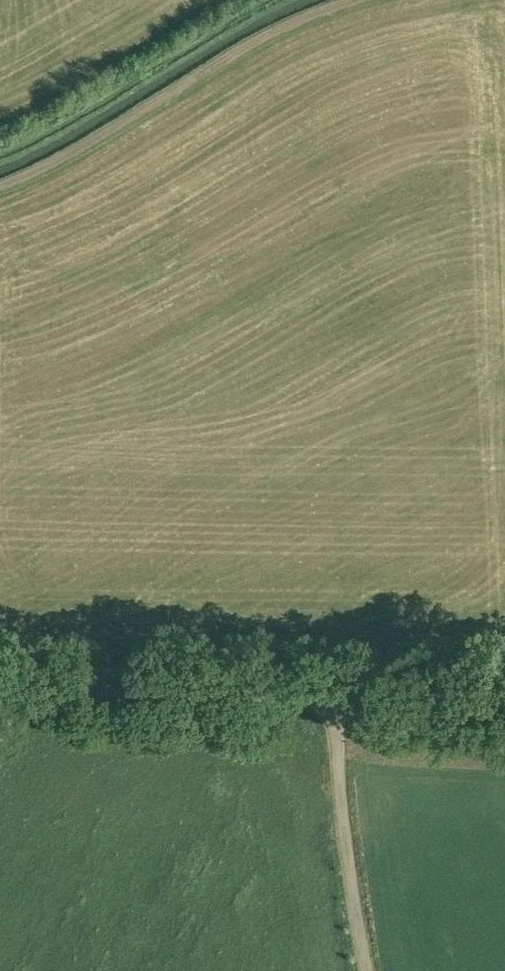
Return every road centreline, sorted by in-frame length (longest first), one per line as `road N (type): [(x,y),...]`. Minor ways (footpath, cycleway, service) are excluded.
road 1 (unclassified): [(17,690),(504,699)]

